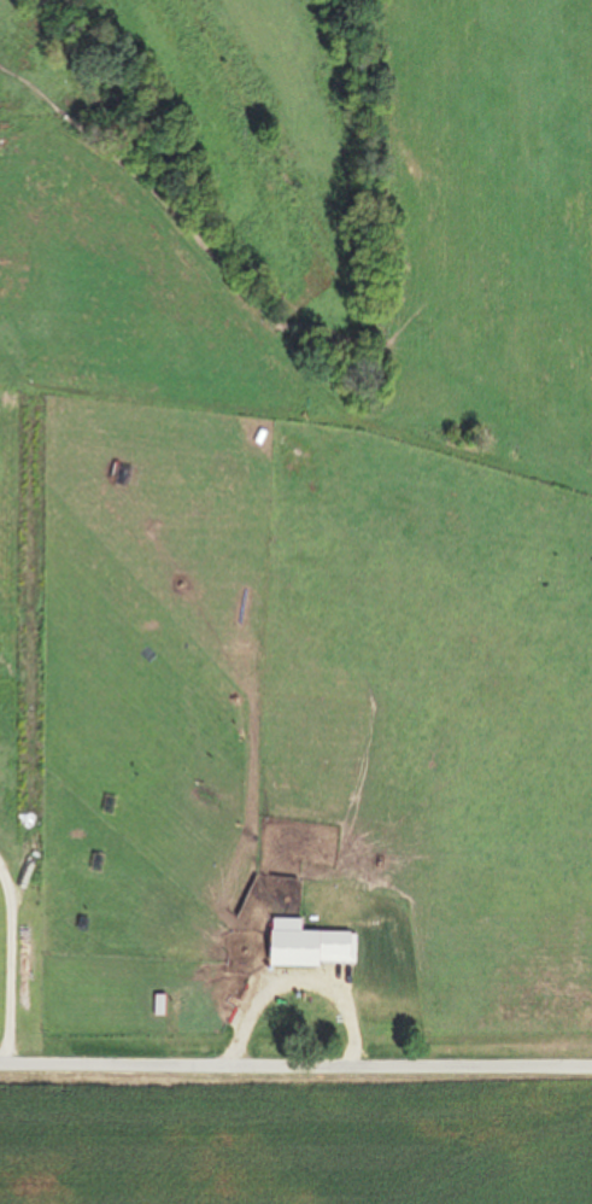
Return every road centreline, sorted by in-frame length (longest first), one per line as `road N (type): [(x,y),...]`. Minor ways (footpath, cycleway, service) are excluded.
road 1 (residential): [(0,1063),(591,1068)]

